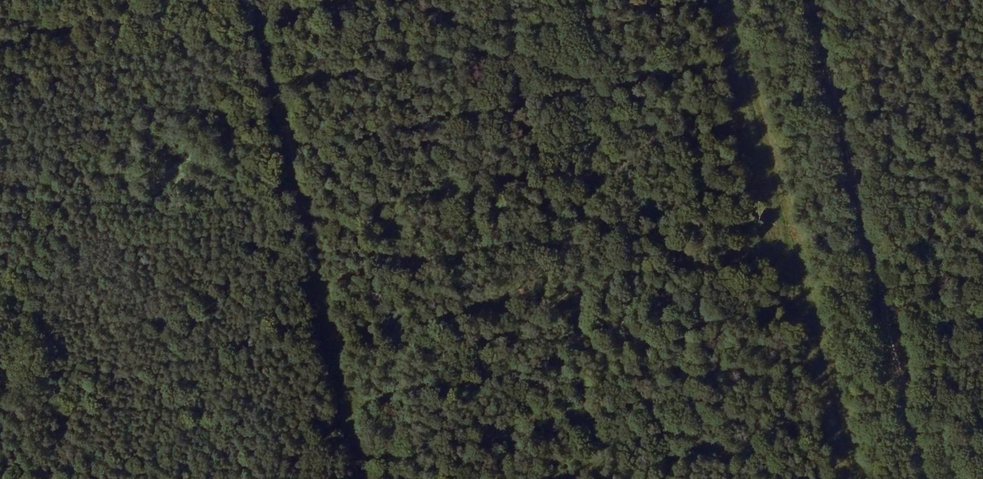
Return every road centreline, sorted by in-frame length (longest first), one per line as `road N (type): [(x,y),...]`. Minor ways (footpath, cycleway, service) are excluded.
road 1 (track): [(871,478),(843,350),(745,0)]
road 2 (track): [(824,0),(938,478)]

